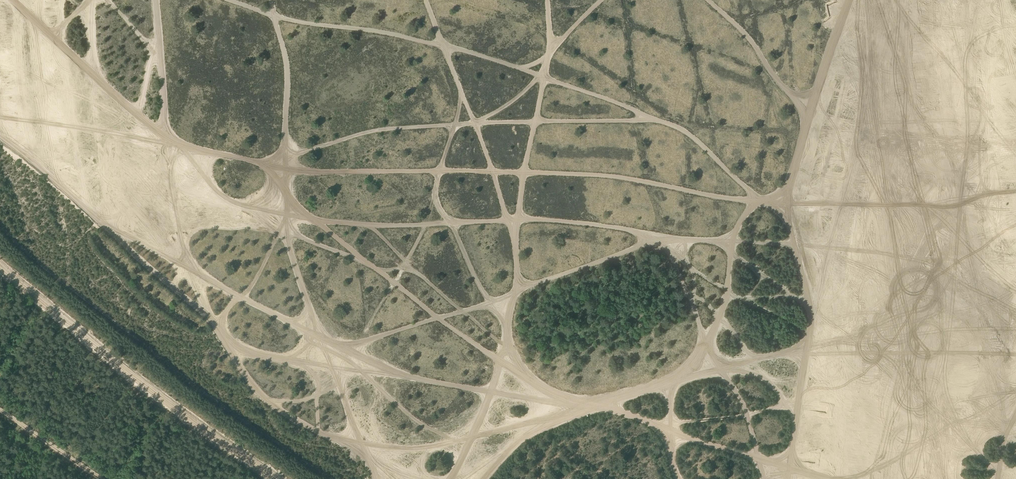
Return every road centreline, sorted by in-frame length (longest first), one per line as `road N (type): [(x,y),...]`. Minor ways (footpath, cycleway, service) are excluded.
road 1 (track): [(789,478),(811,313),(786,204),(846,0)]
road 2 (track): [(281,478),(0,265)]

